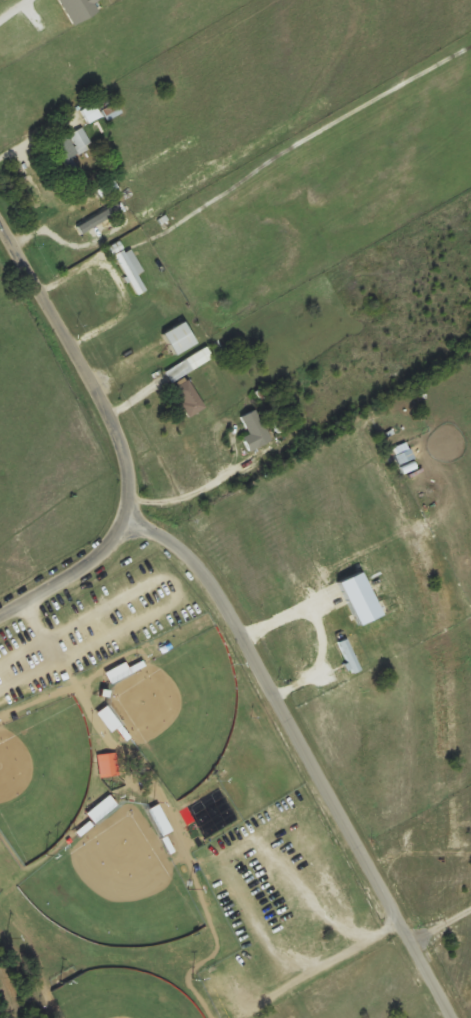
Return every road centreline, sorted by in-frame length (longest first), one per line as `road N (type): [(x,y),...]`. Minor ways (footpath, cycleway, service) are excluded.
road 1 (residential): [(131,512),(182,546),(248,626),(451,1017)]
road 2 (residential): [(0,620),(83,571),(131,512),(134,459),(0,223)]

